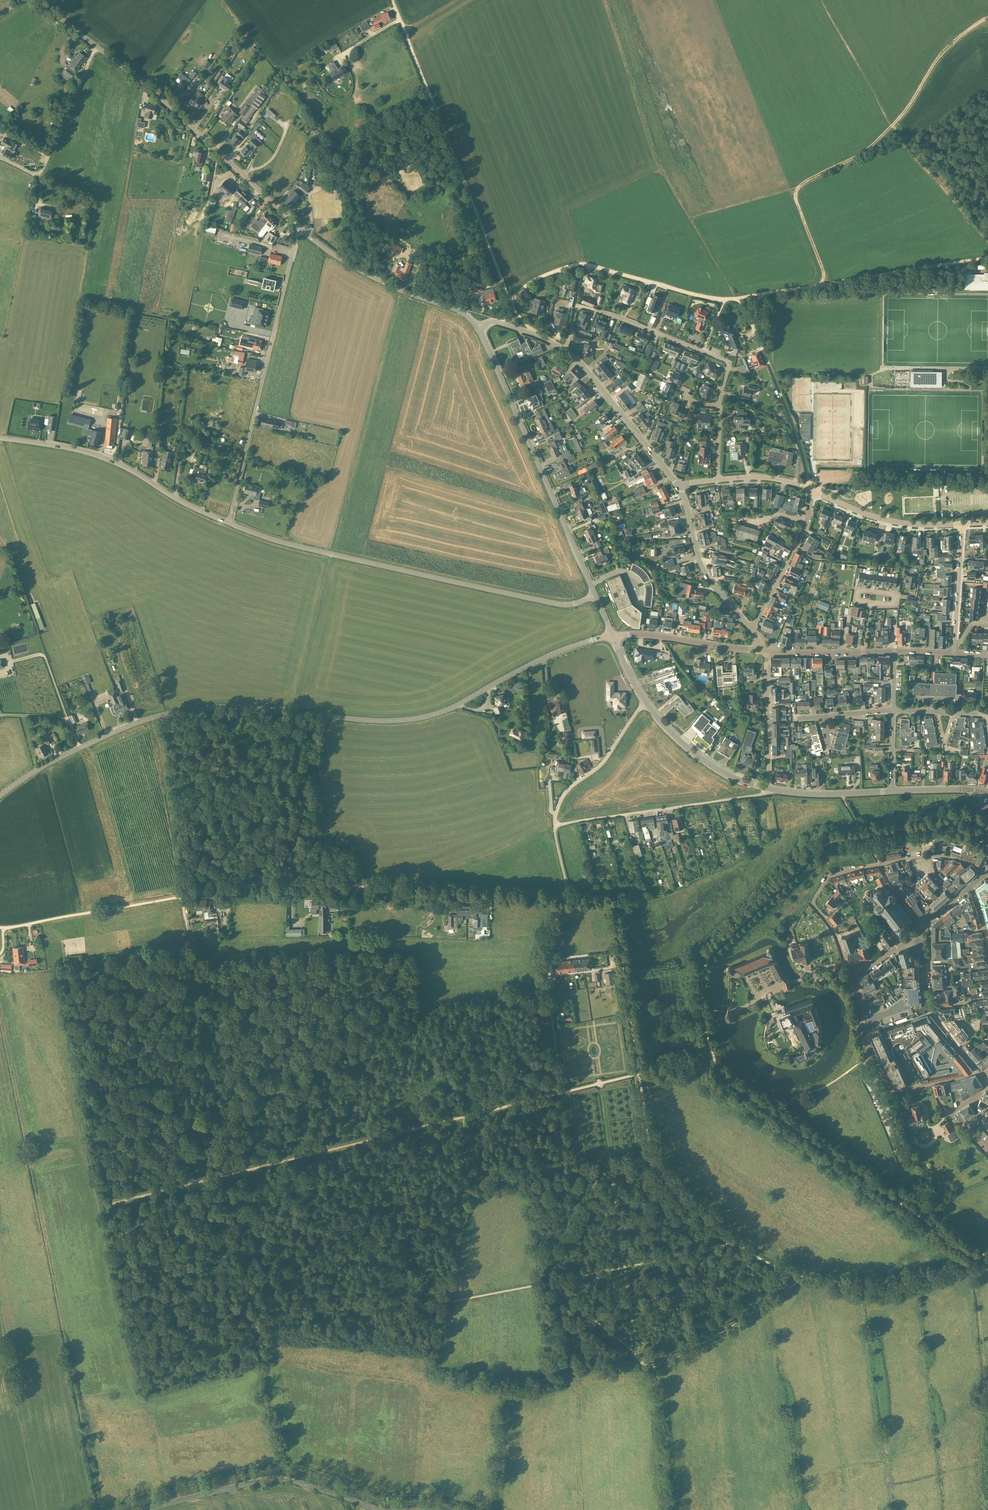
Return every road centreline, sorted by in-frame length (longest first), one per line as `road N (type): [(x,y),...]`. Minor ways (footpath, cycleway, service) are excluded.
road 1 (track): [(207,1179),(562,1092)]
road 2 (track): [(394,0),(511,306),(532,332)]
road 3 (unclassified): [(229,523),(332,554),(574,603)]
road 4 (tertiary): [(298,226),(145,85),(37,0)]
road 5 (tertiary): [(294,711),(377,721),(428,716),(612,635)]
road 6 (tertiary): [(294,711),(213,707),(152,717),(47,764),(0,796)]
road 7 (unclassified): [(229,523),(298,226)]
road 8 (tertiary): [(595,596),(478,326)]
road 9 (track): [(183,896),(207,1179)]
road 10 (track): [(500,322),(524,287),(570,266),(737,298)]
road 11 (track): [(987,258),(737,298)]
road 12 (residential): [(721,403),(729,360),(623,319),(577,308),(563,349)]
road 13 (unclassified): [(0,438),(124,464),(229,523)]
road 14 (track): [(378,1509),(287,1480),(153,1509)]
road 15 (residential): [(555,825),(768,789)]
road 16 (tertiary): [(478,326),(460,311),(345,263),(298,226)]
road 17 (track): [(812,490),(782,392),(737,298)]
road 18 (track): [(562,1092),(544,957),(565,898)]
road 19 (track): [(4,928),(183,896)]
road 20 (residential): [(680,485),(563,349)]
road 21 (residential): [(752,628),(708,574),(680,485)]
road 22 (residential): [(977,1072),(894,1091),(861,1023)]
road 23 (residential): [(880,865),(829,877),(814,899),(850,971)]
road 24 (residential): [(555,825),(560,800),(603,763),(647,703)]
road 25 (residential): [(962,524),(875,517),(812,490)]
road 26 (tertiary): [(766,652),(612,635)]
road 27 (residential): [(752,628),(808,524),(812,490)]
road 28 (residential): [(768,789),(700,757),(647,703)]
road 29 (track): [(256,884),(403,889)]
road 30 (track): [(893,130),(940,56),(987,20)]
road 31 (residential): [(766,652),(768,789)]
road 32 (track): [(562,1092),(695,1060)]
road 33 (unclassified): [(434,890),(565,898)]
road 34 (residential): [(954,644),(962,524)]

